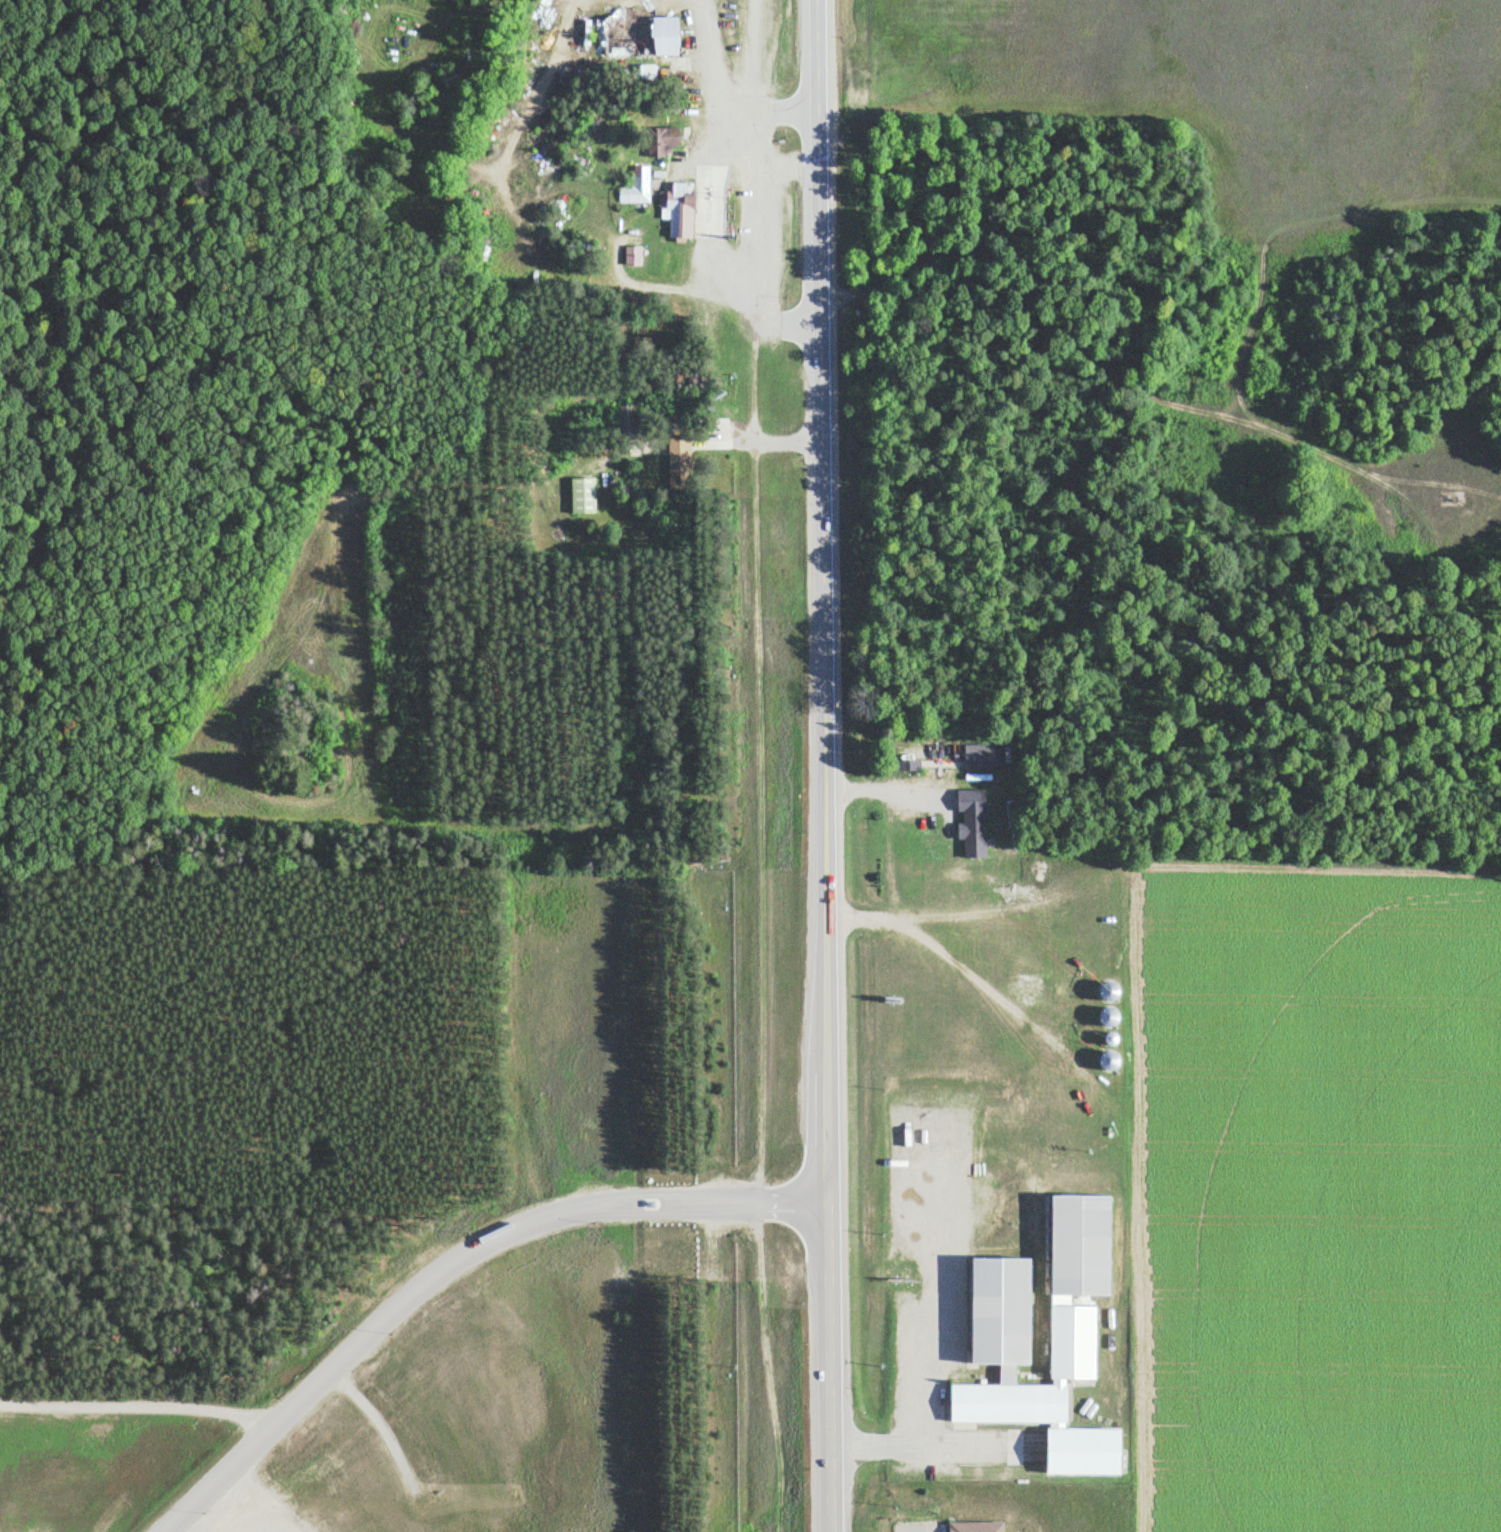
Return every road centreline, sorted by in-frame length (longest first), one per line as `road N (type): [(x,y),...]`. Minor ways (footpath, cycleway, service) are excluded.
road 1 (primary): [(815,0),(831,1531)]

